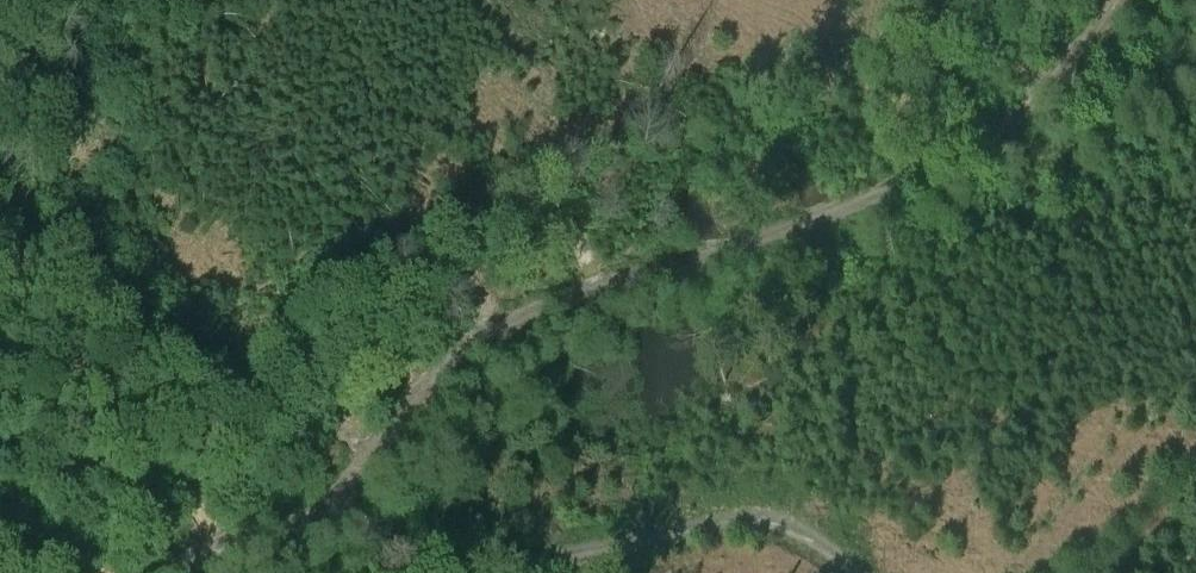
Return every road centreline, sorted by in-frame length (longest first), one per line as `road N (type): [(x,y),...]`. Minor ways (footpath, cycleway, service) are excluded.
road 1 (track): [(1113,0),(1054,80),(988,129),(876,186),(493,321),(326,506)]
road 2 (track): [(835,572),(764,515),(524,560),(416,554),(326,506)]
road 3 (track): [(326,506),(150,572)]

